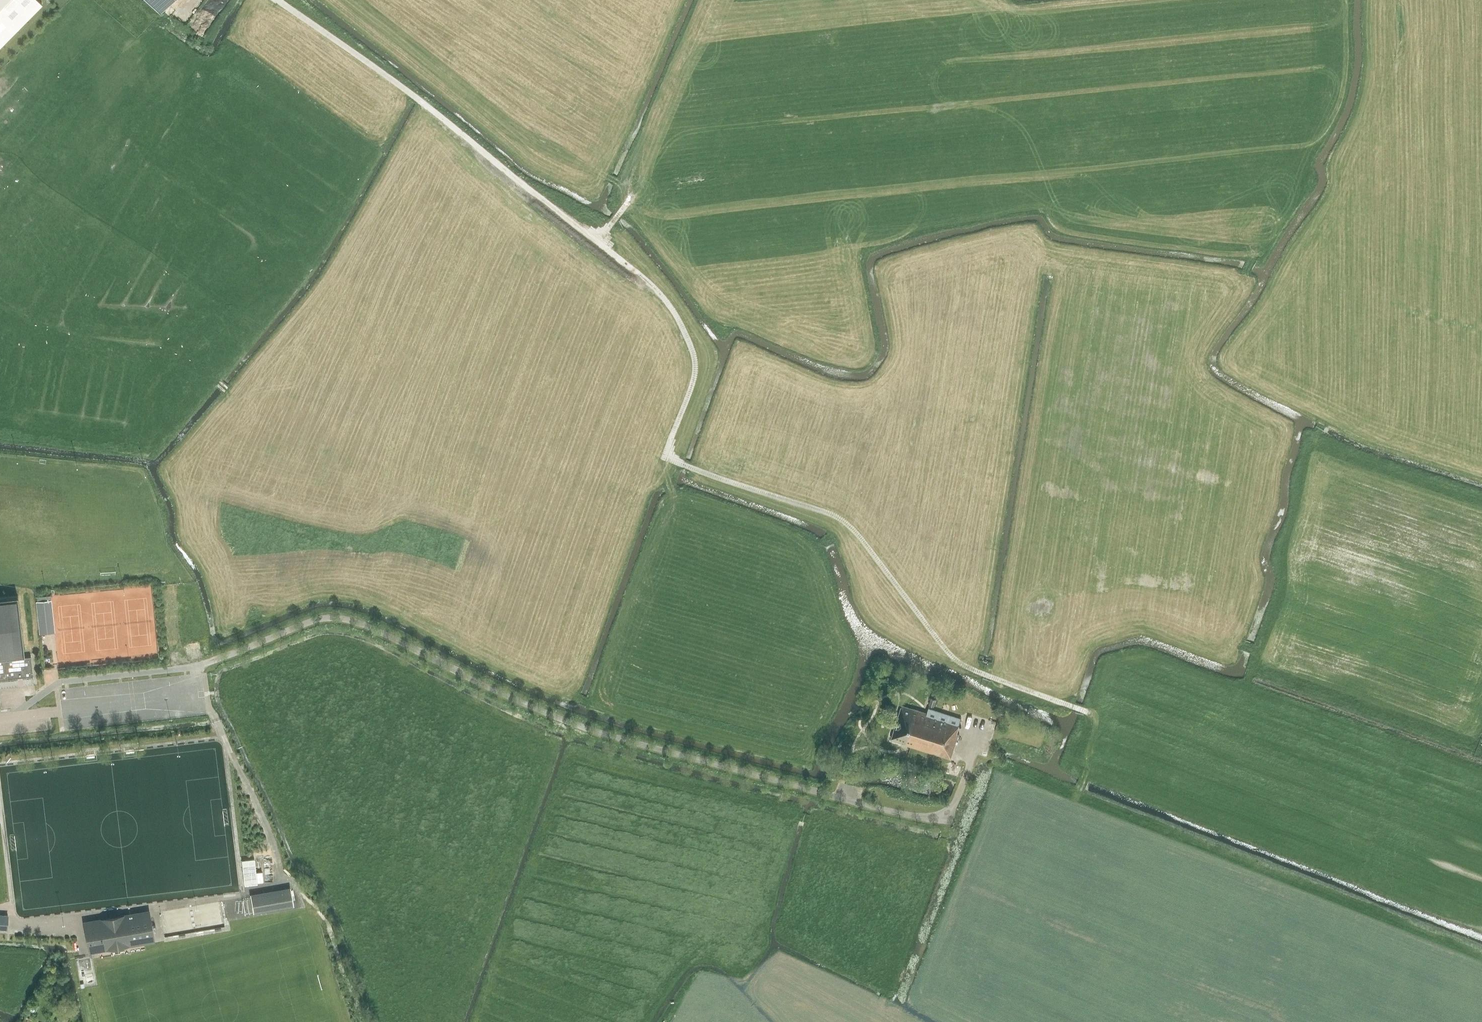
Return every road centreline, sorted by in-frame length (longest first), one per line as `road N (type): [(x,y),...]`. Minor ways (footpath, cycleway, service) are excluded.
road 1 (track): [(1087,711),(954,659),(845,522),(666,458),(696,371),(662,296),(419,100),(278,0)]
road 2 (residential): [(960,791),(948,814),(924,818),(608,736),(340,618),(313,621),(197,667),(61,682),(19,717)]

